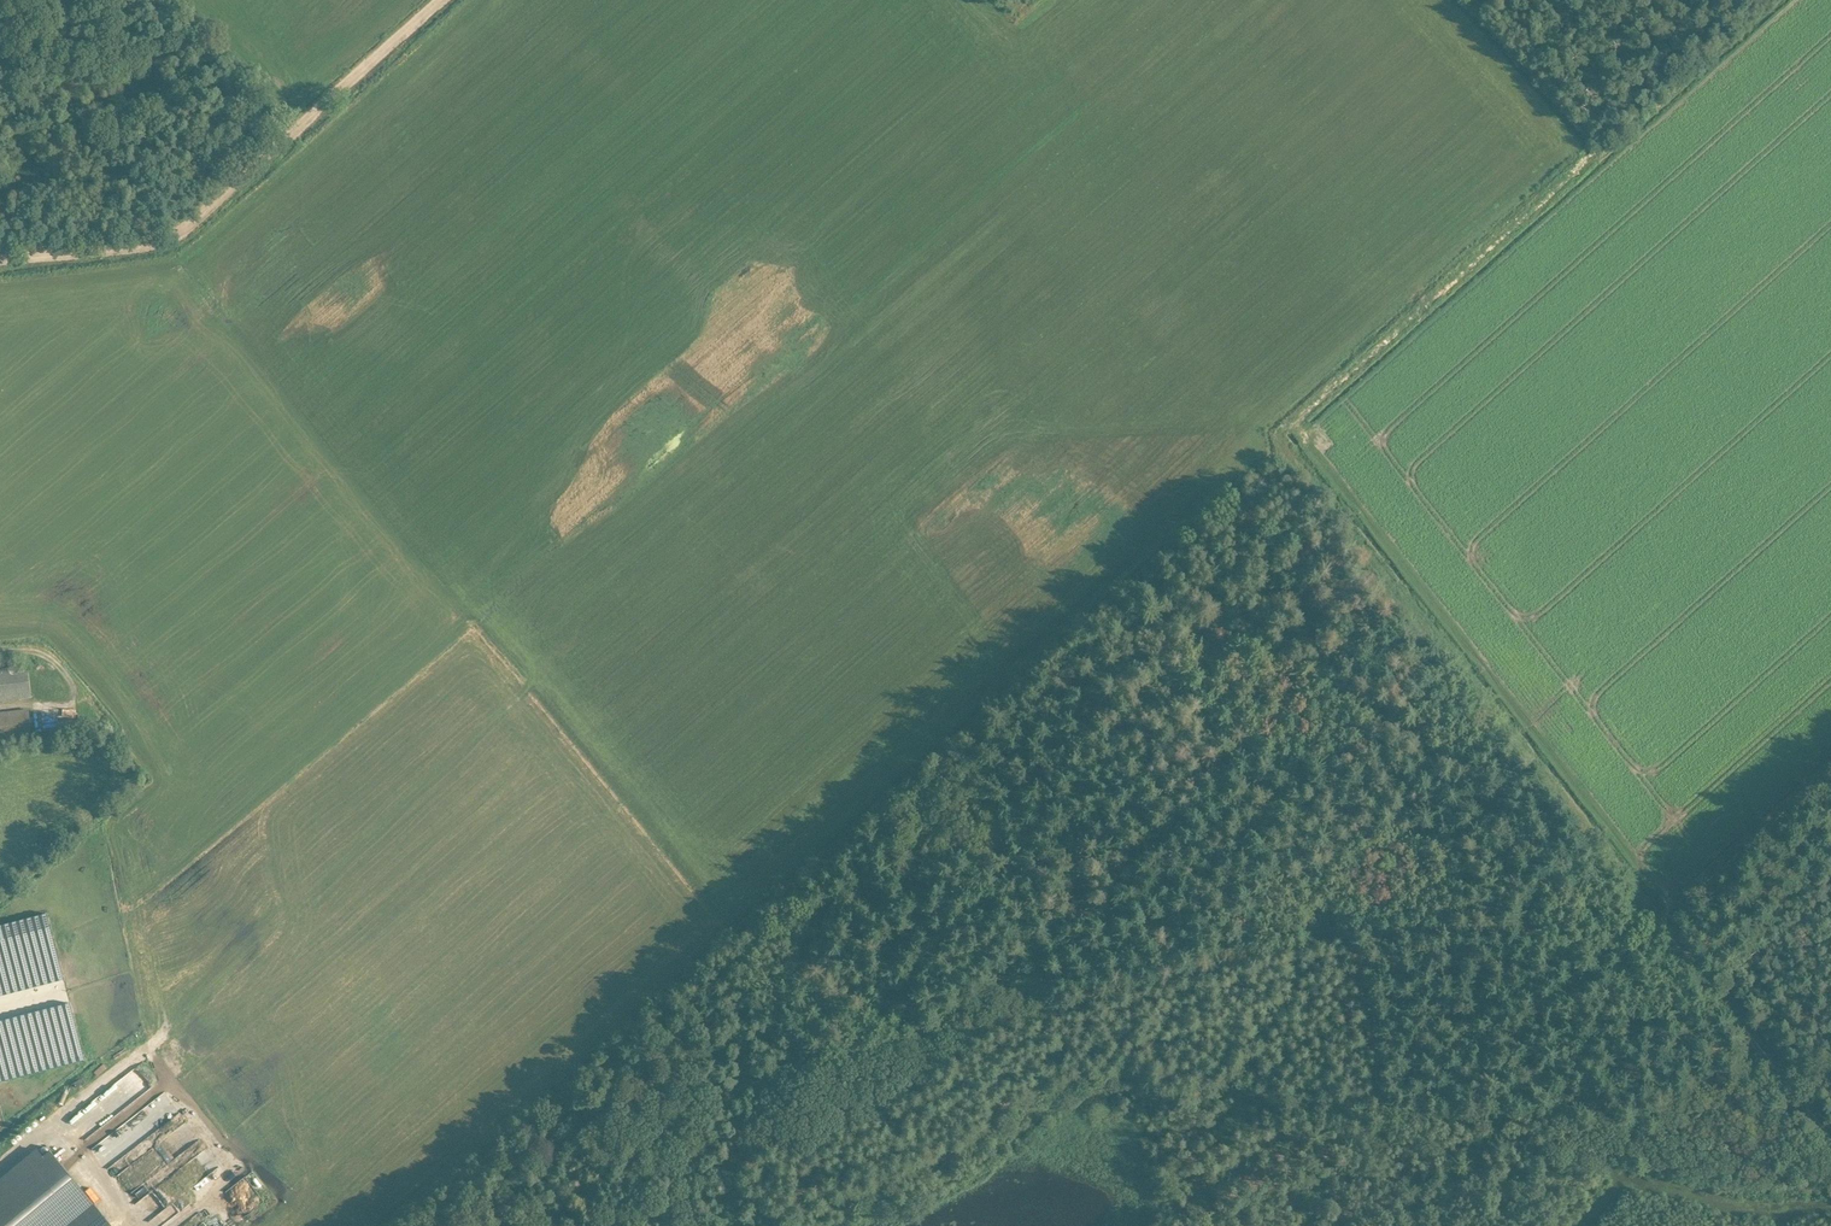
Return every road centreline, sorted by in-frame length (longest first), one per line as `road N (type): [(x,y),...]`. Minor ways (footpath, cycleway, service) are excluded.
road 1 (track): [(1650,915),(1628,914),(1619,903),(1300,934),(1131,975),(527,1129),(487,1146),(483,1172),(419,1225)]
road 2 (track): [(0,264),(169,246),(444,0)]
road 3 (track): [(1830,1142),(1650,915),(1830,760)]

